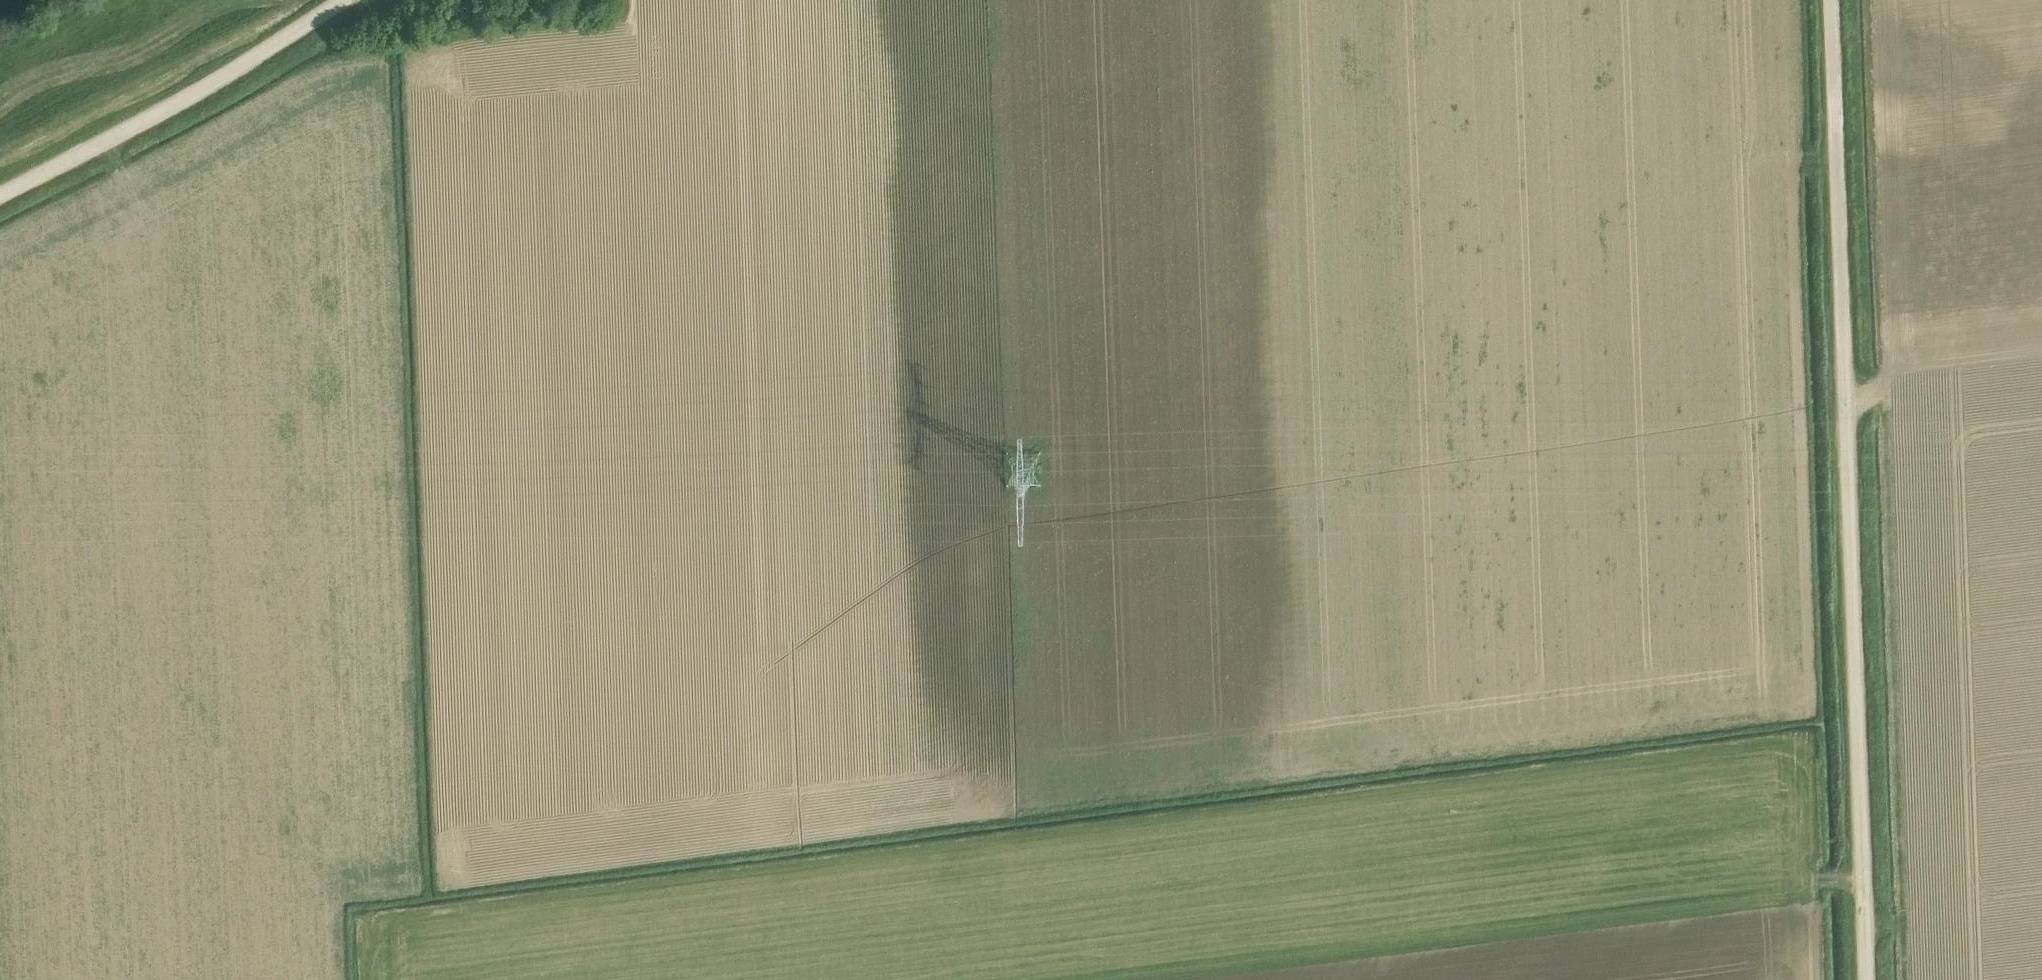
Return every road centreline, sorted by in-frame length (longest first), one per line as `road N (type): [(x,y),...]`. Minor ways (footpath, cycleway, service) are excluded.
road 1 (unclassified): [(1867,979),(1830,0)]
road 2 (unclassified): [(348,0),(235,73),(0,194)]

